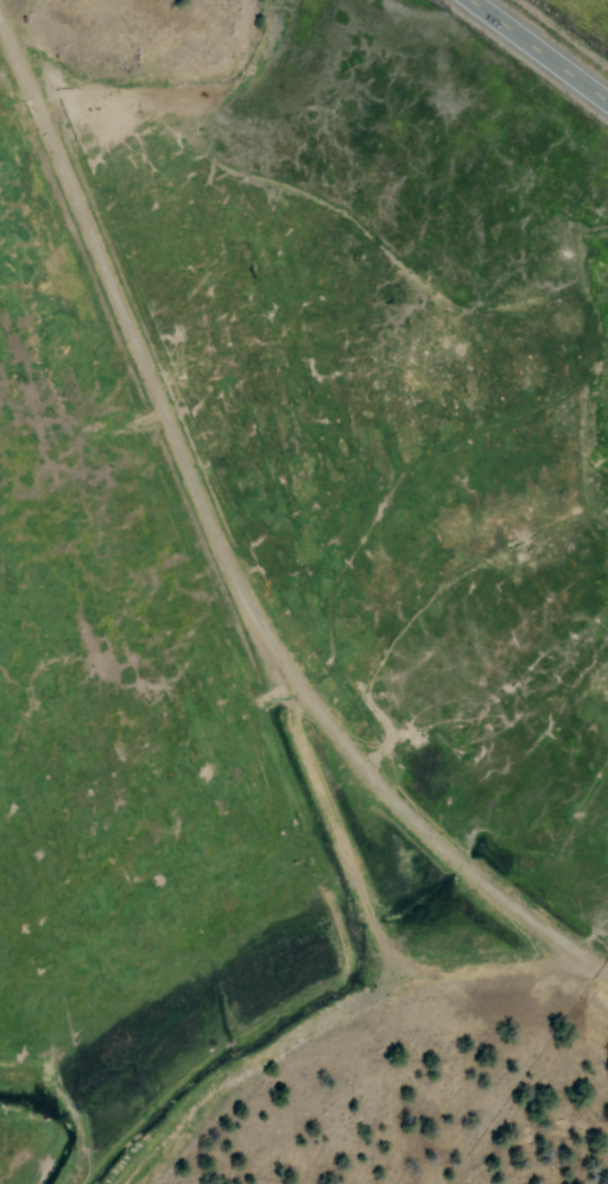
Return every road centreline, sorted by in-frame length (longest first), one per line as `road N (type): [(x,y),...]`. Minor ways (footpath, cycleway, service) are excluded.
road 1 (residential): [(607,972),(407,819),(317,727),(246,629),(0,29)]
road 2 (residential): [(246,629),(385,988)]
road 3 (secondary): [(465,0),(607,104)]

